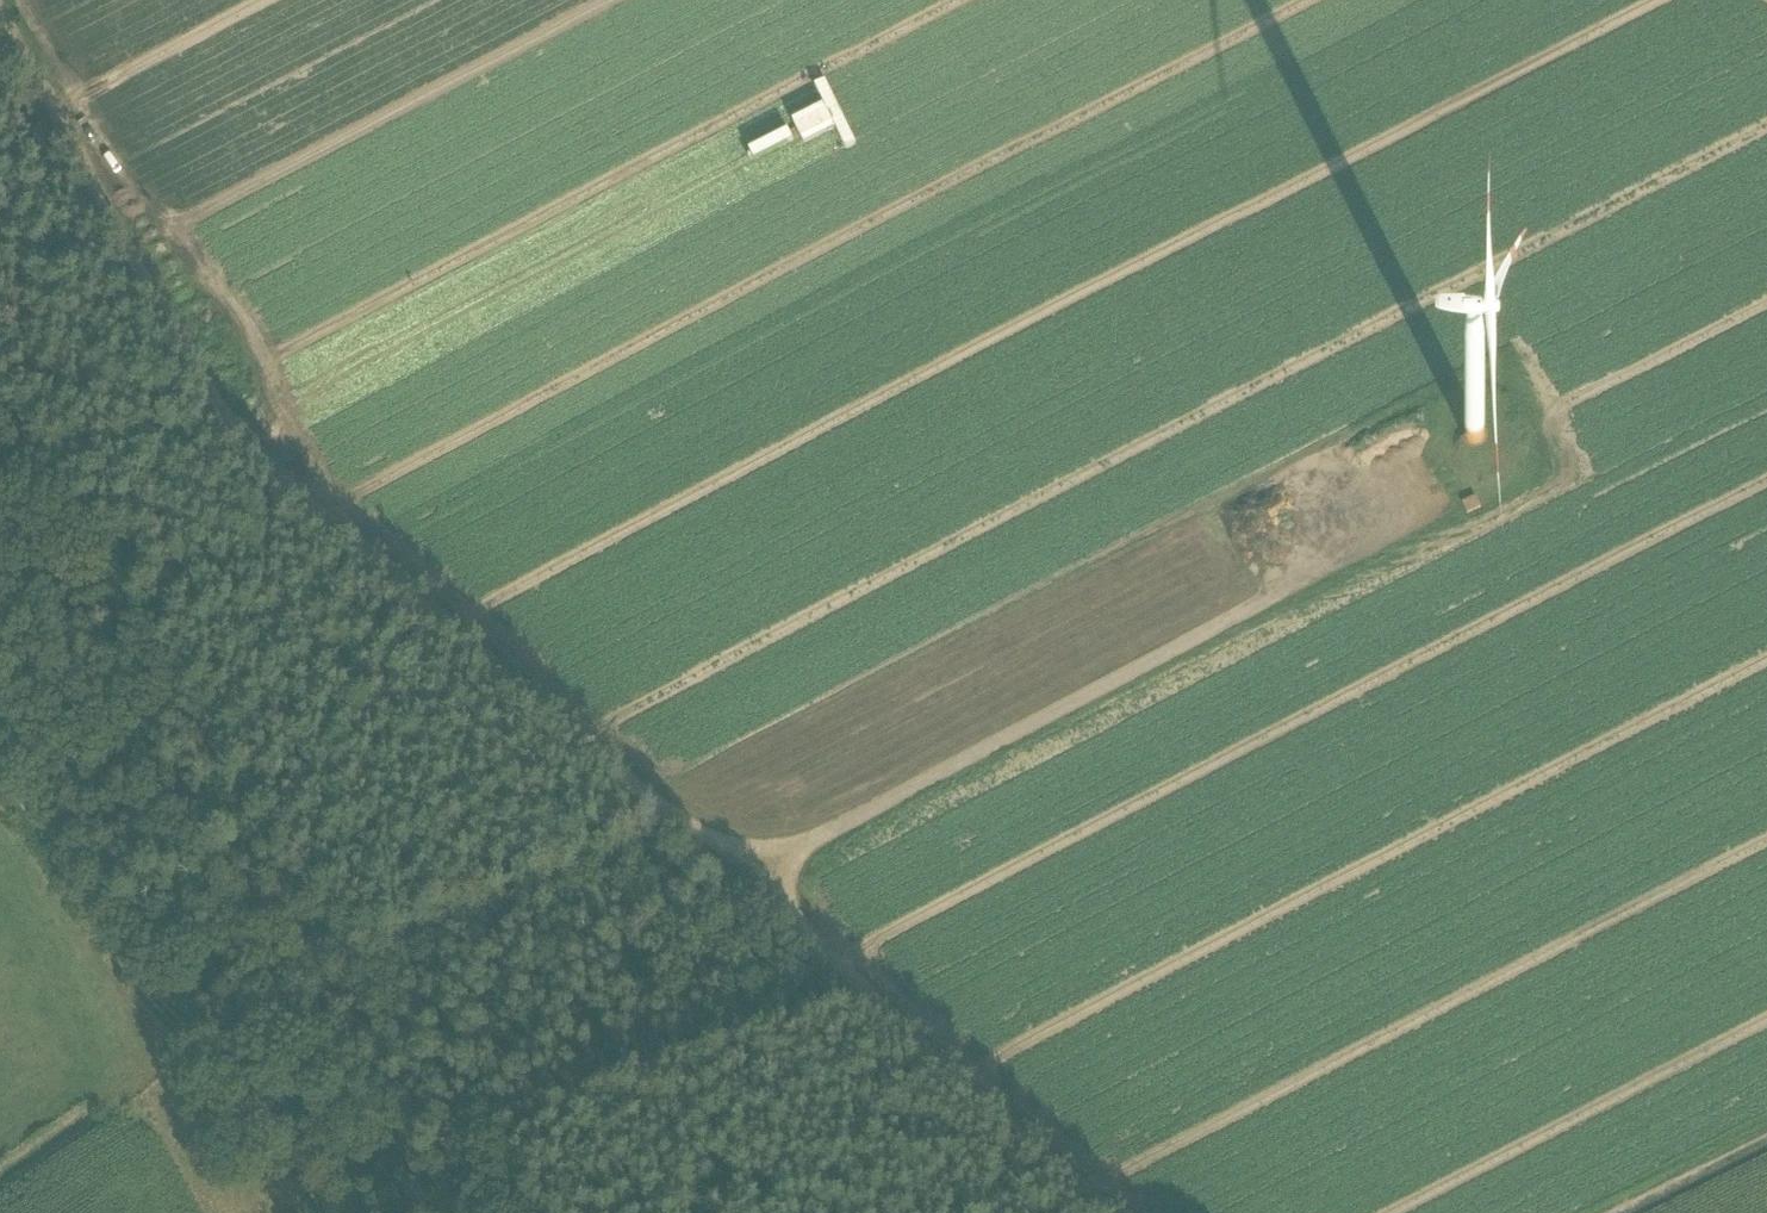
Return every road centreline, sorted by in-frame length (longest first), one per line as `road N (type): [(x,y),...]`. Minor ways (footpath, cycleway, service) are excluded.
road 1 (track): [(1086,1212),(231,445),(0,27)]
road 2 (track): [(736,896),(1424,543)]
road 3 (track): [(321,1212),(281,1134),(140,989),(0,787)]
road 4 (track): [(1766,1157),(1656,1212)]

